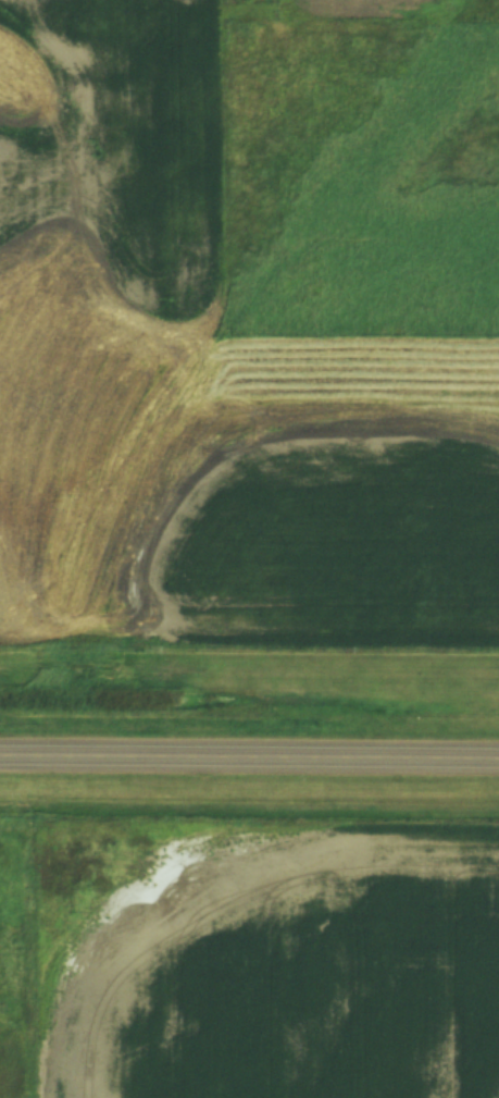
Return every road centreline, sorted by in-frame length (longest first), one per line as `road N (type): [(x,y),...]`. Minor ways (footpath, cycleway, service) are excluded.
road 1 (primary): [(498,757),(0,754)]

